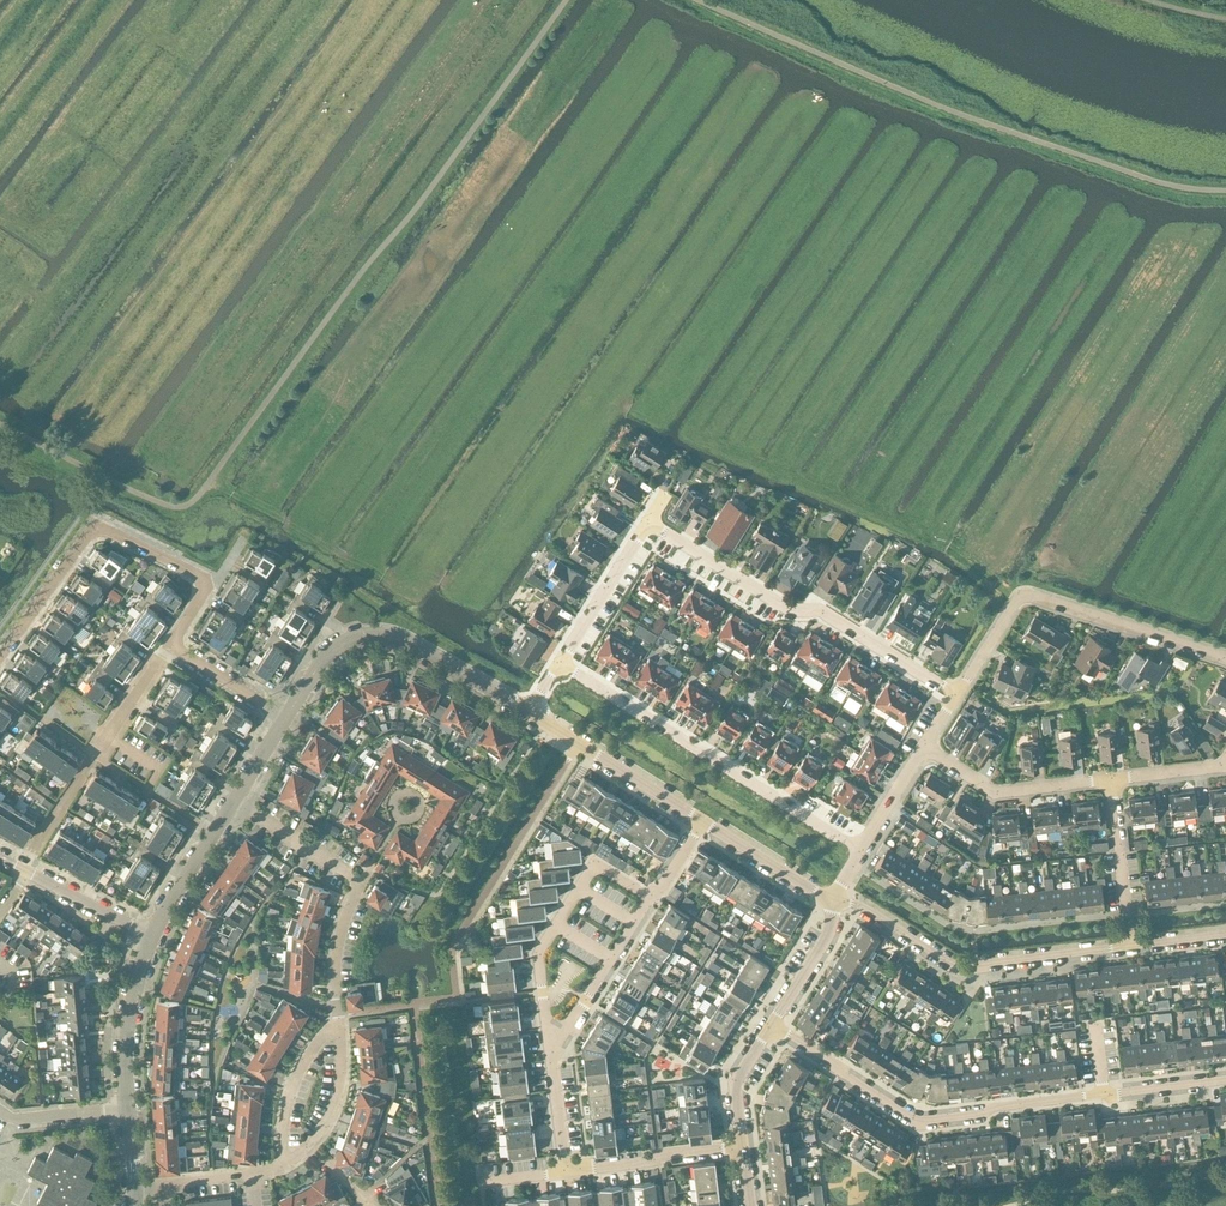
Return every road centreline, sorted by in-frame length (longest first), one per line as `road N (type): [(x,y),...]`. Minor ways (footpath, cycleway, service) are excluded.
road 1 (residential): [(770,1026),(920,1121),(1225,1078)]
road 2 (residential): [(956,694),(821,610),(788,610),(647,522)]
road 3 (residential): [(858,850),(559,663)]
road 4 (residential): [(0,656),(85,537),(100,529),(198,574),(203,594),(170,644)]
road 5 (residential): [(956,694),(1021,596),(1225,659)]
road 6 (residential): [(1130,945),(962,965),(860,905),(832,900)]
road 7 (tertiary): [(285,717),(319,664),(362,632),(393,633),(529,712)]
road 8 (residential): [(339,1013),(336,954),(361,881),(232,802)]
road 9 (residential): [(551,1063),(543,942),(595,865),(650,895)]
road 10 (tertiary): [(702,819),(529,712)]
road 11 (residential): [(924,747),(994,792),(1110,779)]
road 12 (residential): [(650,895),(551,1063)]
road 13 (track): [(376,573),(208,481)]
road 14 (track): [(866,514),(956,549),(1017,600)]
road 15 (tertiary): [(127,1108),(130,1000),(149,936)]
road 16 (residential): [(571,1166),(742,1142)]
road 17 (residential): [(339,1013),(291,1088),(281,1166)]
road 18 (residential): [(1130,945),(1110,779)]
road 19 (residential): [(559,663),(647,522)]
road 20 (tertiary): [(149,936),(232,802)]
road 21 (tertiary): [(832,900),(702,819)]
road 22 (residential): [(133,1187),(281,1166)]
road 23 (tertiary): [(770,1026),(830,931),(832,900)]
road 24 (residential): [(309,1146),(335,1103),(339,1013)]
road 25 (residential): [(149,936),(26,872)]
road 26 (residential): [(170,644),(285,717)]
road 27 (residential): [(0,1109),(17,1121),(127,1108)]
road 28 (tertiary): [(742,1142),(737,1078),(770,1026)]
road 29 (residential): [(858,850),(924,747)]

